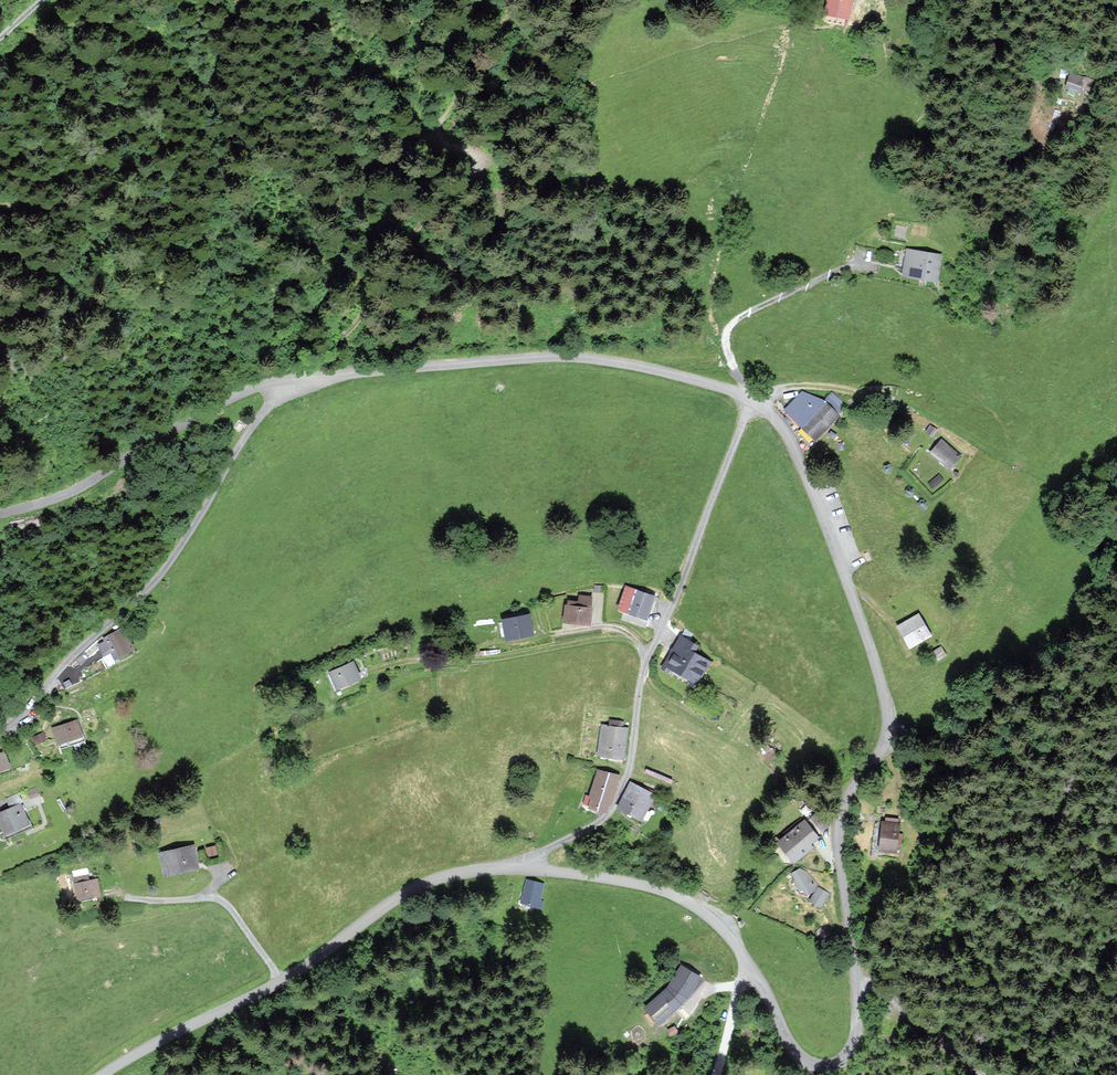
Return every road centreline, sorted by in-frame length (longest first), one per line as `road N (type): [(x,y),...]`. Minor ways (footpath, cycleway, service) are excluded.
road 1 (unclassified): [(102,1074),(307,965),(419,887),(511,867),(610,879),(700,908),(724,927),(795,1052),(808,1065),(835,1066),(854,1047),(857,1020),(840,820),(884,744),(887,712),(849,589),(784,430),(752,399),(682,377),(551,357),(256,388),(65,494),(0,513)]
road 2 (track): [(369,672),(633,637)]
road 3 (track): [(982,1074),(886,992),(856,978)]

